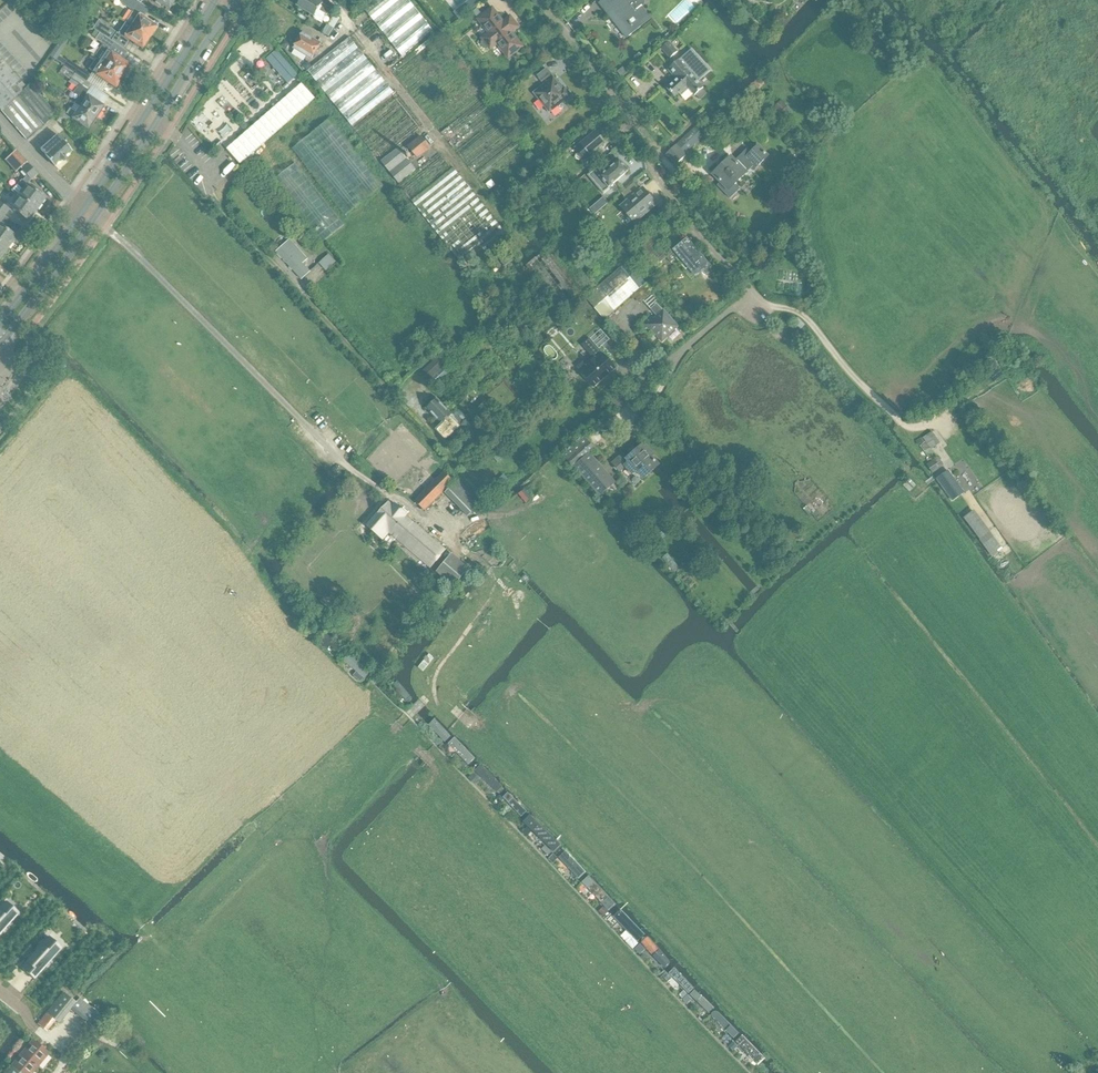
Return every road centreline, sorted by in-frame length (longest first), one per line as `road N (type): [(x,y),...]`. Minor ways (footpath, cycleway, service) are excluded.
road 1 (secondary): [(0,343),(97,218),(234,0)]
road 2 (secondary): [(214,0),(85,210),(0,324)]
road 3 (residential): [(753,292),(700,238),(656,176),(652,139),(536,0)]
road 4 (track): [(900,424),(804,316),(764,305),(753,292)]
road 5 (track): [(406,717),(490,598),(489,568)]

